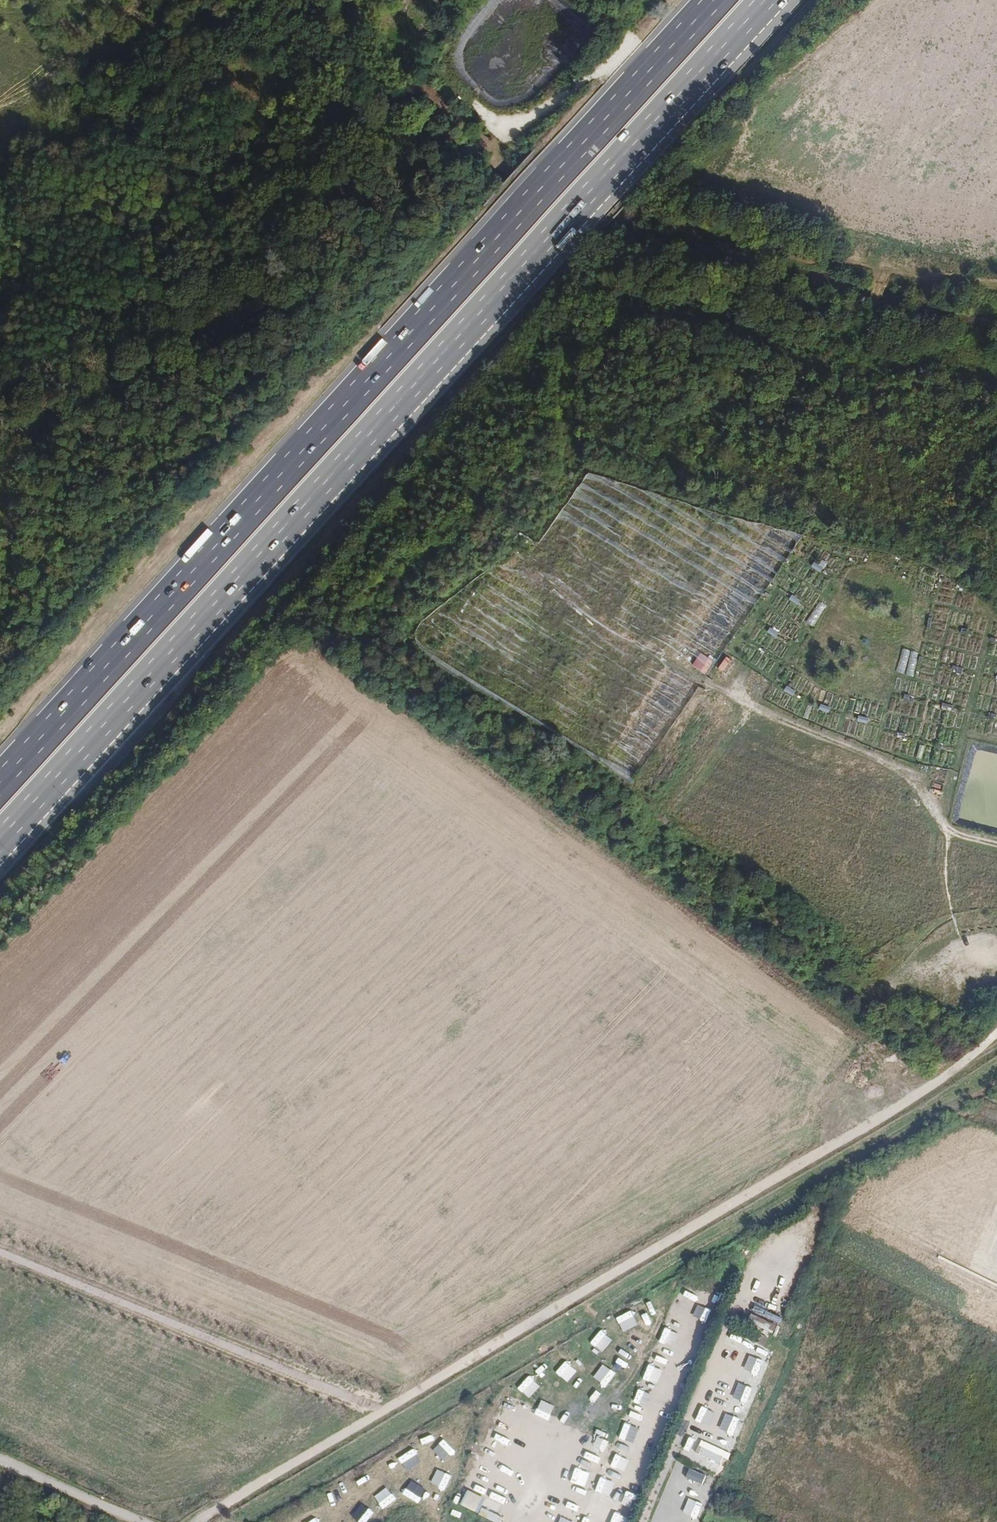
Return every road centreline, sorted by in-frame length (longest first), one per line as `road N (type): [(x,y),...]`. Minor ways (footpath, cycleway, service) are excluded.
road 1 (motorway): [(0,845),(771,0)]
road 2 (motorway): [(714,0),(0,782)]
road 3 (unclassified): [(384,1408),(942,1079),(996,1038)]
road 4 (track): [(996,843),(955,832),(916,783),(609,635),(525,564)]
road 5 (unclassified): [(0,1250),(384,1408)]
road 6 (unclassified): [(191,1521),(384,1408)]
road 7 (track): [(146,1521),(0,1458)]

